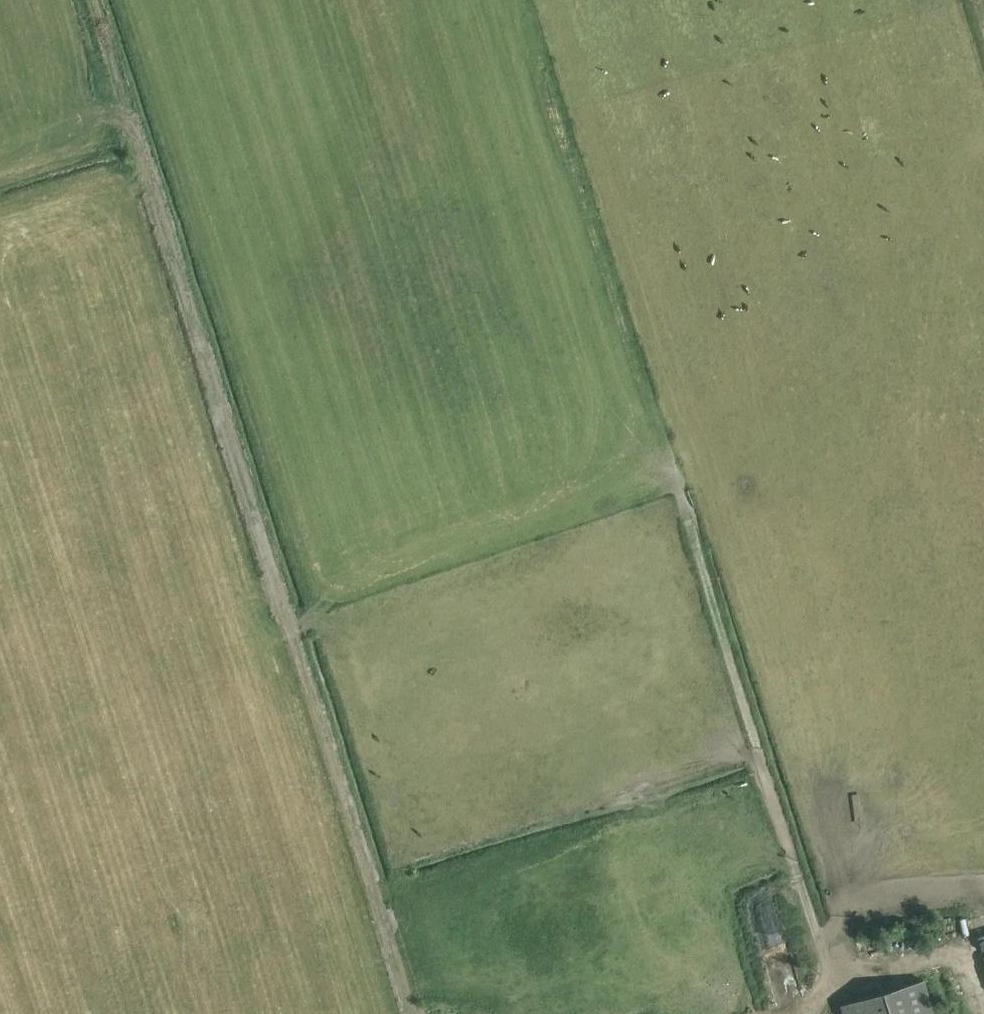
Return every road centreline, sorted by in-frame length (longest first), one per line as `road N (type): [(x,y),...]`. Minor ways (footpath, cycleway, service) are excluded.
road 1 (track): [(413,1013),(96,0)]

